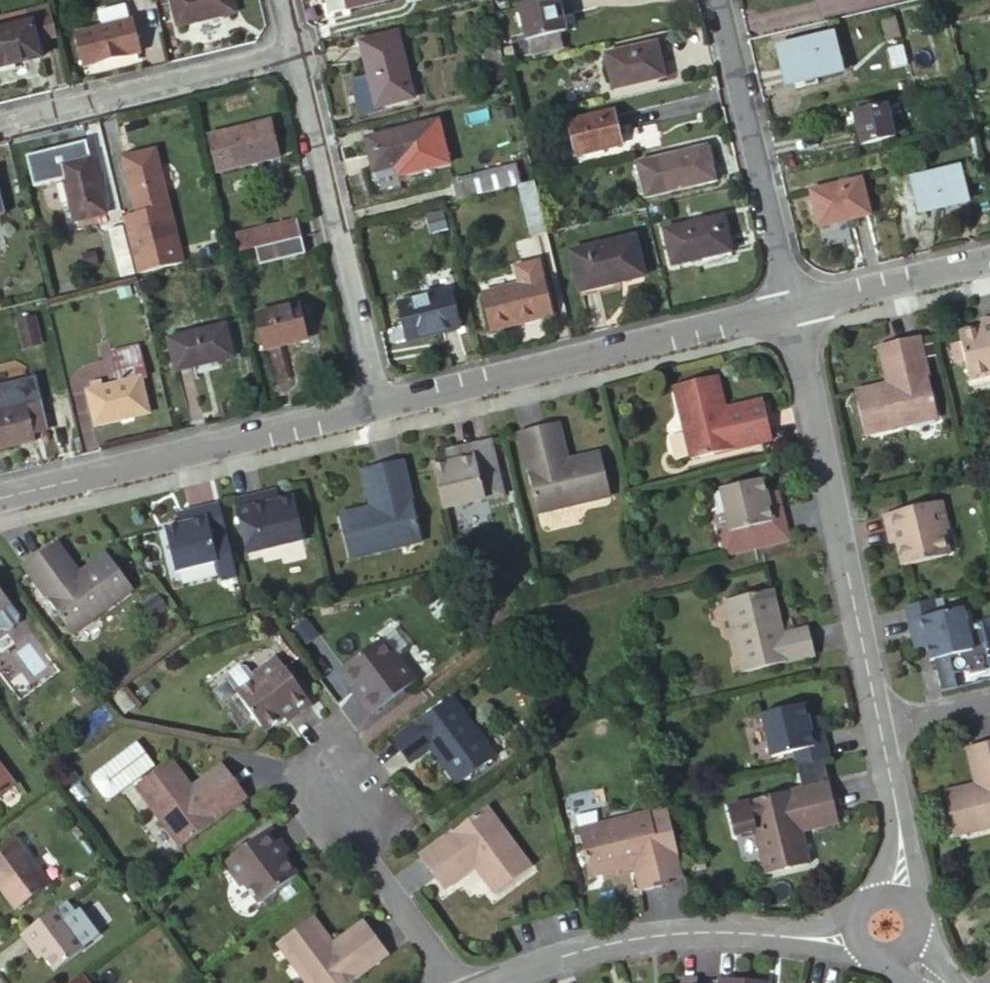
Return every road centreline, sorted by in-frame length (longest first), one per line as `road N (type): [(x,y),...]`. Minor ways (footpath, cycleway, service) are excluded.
road 1 (residential): [(381,409),(793,312)]
road 2 (residential): [(878,722),(793,312)]
road 3 (residential): [(0,499),(381,409)]
road 4 (residential): [(857,935),(683,932),(620,940),(493,982)]
road 5 (residential): [(294,55),(381,409)]
road 6 (unclassified): [(718,0),(793,312)]
road 7 (unclassified): [(294,55),(0,123)]
road 8 (residential): [(442,982),(311,795),(339,774)]
road 9 (residential): [(793,312),(989,264)]
road 10 (residential): [(894,898),(902,846),(878,722)]

